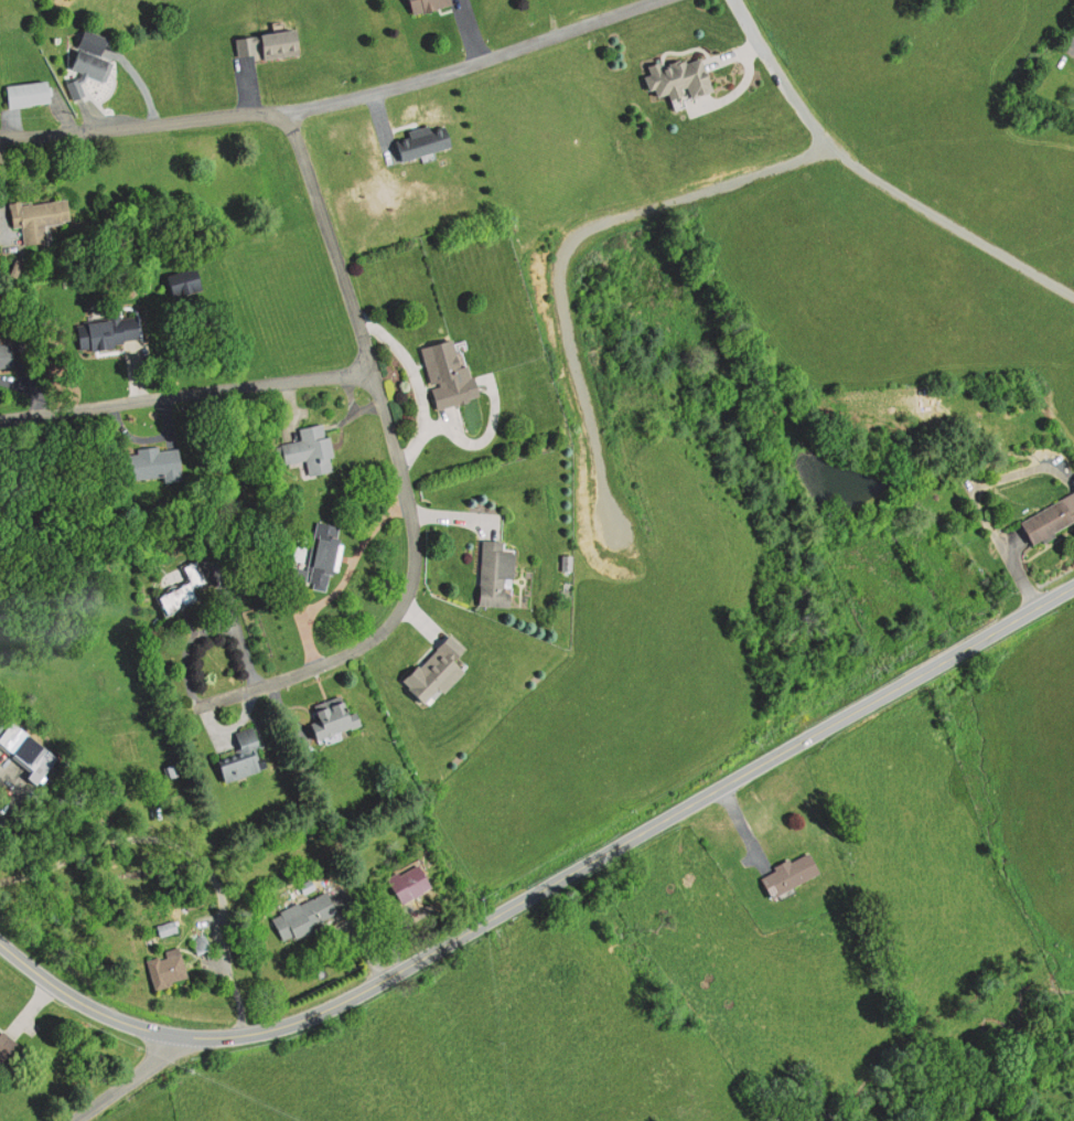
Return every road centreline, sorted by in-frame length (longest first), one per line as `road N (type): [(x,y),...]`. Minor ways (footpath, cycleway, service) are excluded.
road 1 (secondary): [(795,746),(408,967),(265,1032),(182,1036),(136,1026),(63,991),(0,938)]
road 2 (residential): [(282,111),(303,149),(406,481),(410,586),(385,626),(324,663),(198,705)]
road 3 (residential): [(836,146),(589,224),(563,247),(557,278),(614,524)]
road 4 (residential): [(735,0),(844,156),(1073,294)]
road 5 (residential): [(226,118),(434,76),(648,0)]
road 6 (residential): [(372,371),(0,422)]
road 7 (secondary): [(795,746),(1073,580)]
road 8 (residential): [(0,136),(226,118)]
road 9 (residential): [(71,1120),(182,1036)]

